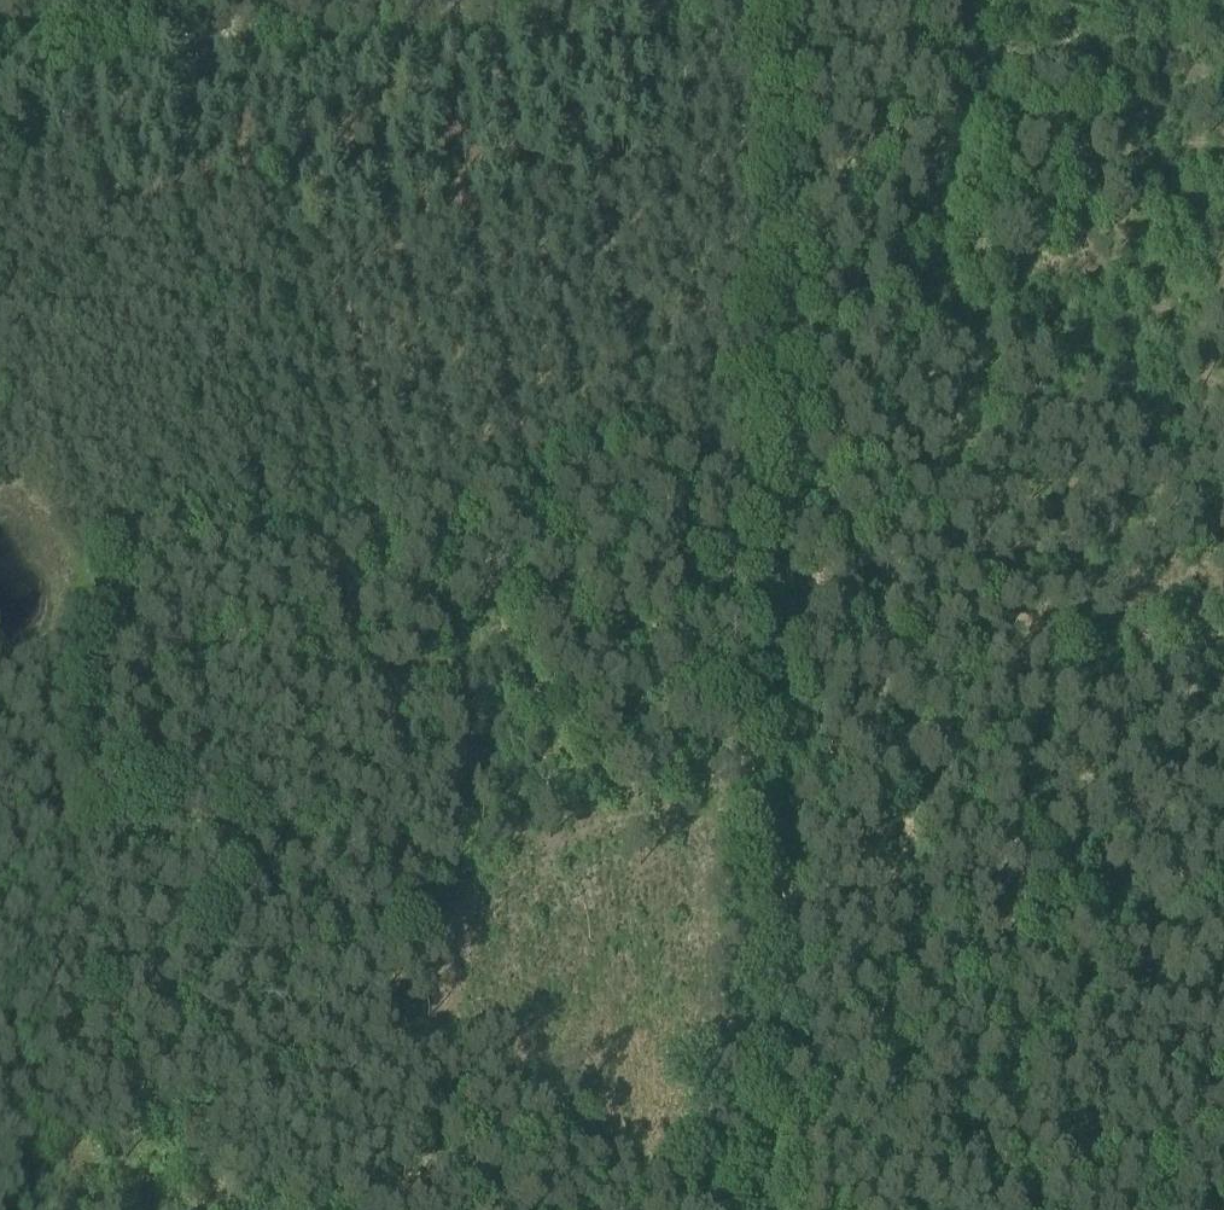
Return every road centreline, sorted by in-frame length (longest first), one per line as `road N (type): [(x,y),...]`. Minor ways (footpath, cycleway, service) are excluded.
road 1 (track): [(784,1209),(795,0)]
road 2 (track): [(0,43),(402,13)]
road 3 (track): [(624,0),(402,13)]

